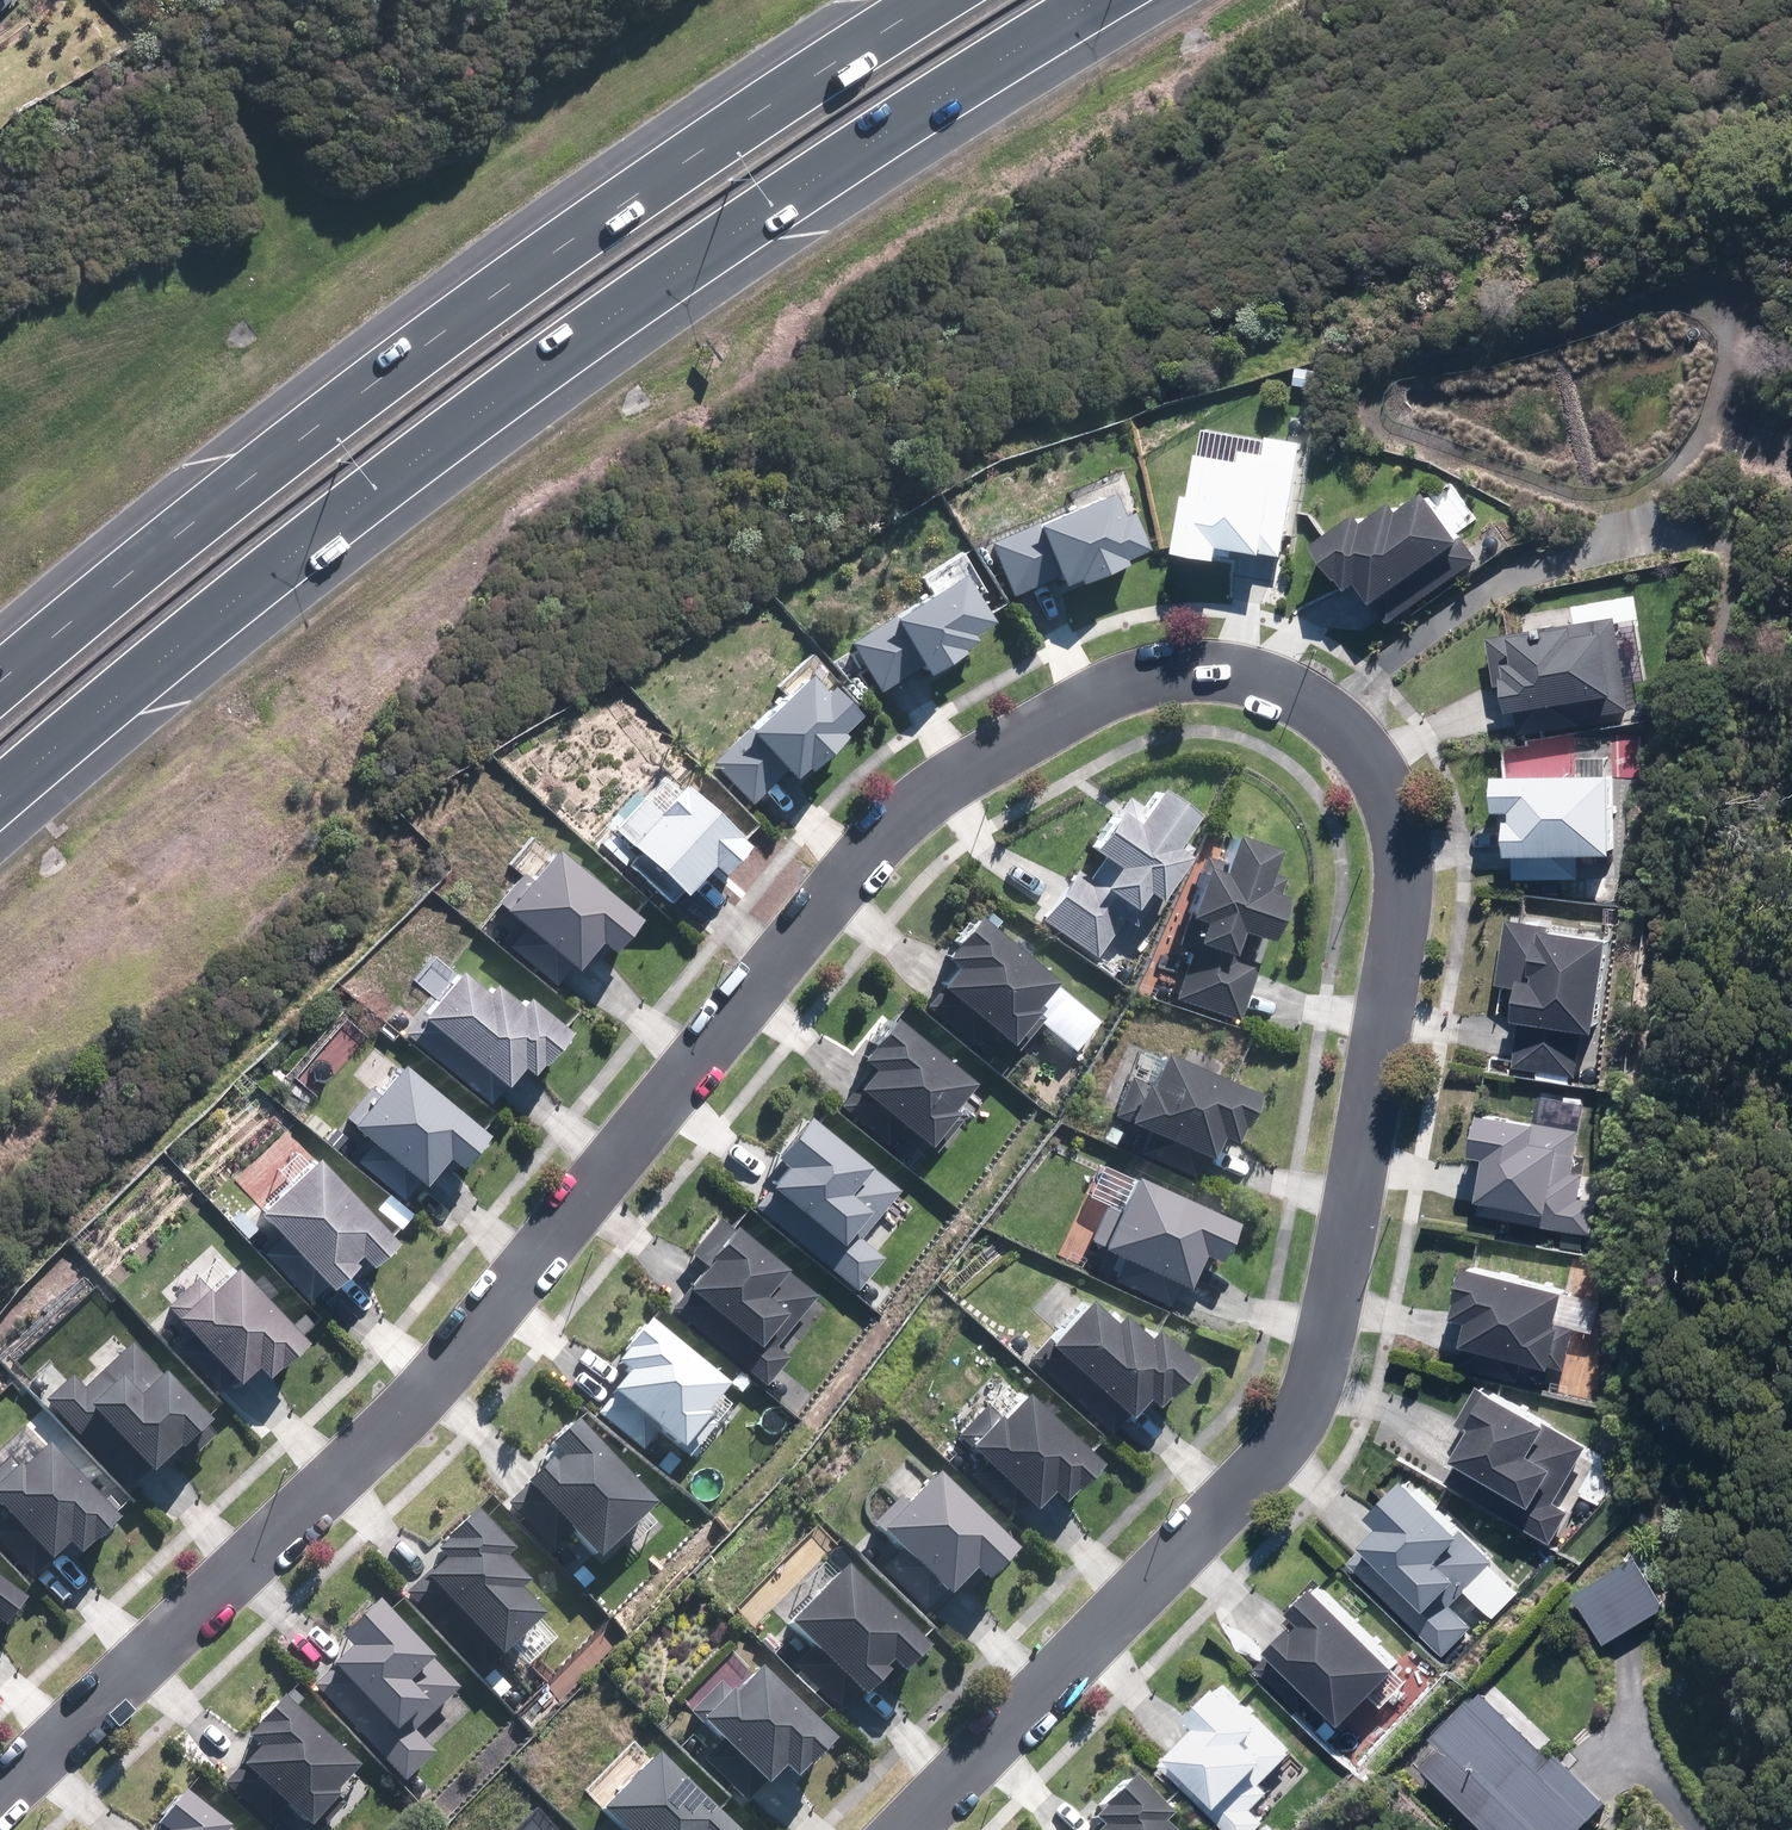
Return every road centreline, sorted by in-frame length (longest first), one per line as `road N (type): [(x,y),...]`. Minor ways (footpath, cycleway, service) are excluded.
road 1 (residential): [(0,1811),(457,1360),(873,845),(913,808),(1039,723),(1110,691),(1197,673),(1243,680),(1322,716),(1355,742),(1383,776),(1399,826),(1403,915),(1321,1371),(1281,1448),(903,1829)]
road 2 (motorway): [(1114,0),(574,348),(317,538),(0,792)]
road 3 (motorway): [(0,686),(317,433),(574,248),(955,0)]
road 4 (track): [(1656,528),(1704,473),(1732,409),(1739,353),(1726,305),(1675,294),(1562,341),(1397,373),(1370,389),(1364,408),(1373,429),(1413,450),(1526,487),(1588,501),(1639,501)]
road 5 (track): [(1322,716),(1505,584),(1656,528)]

